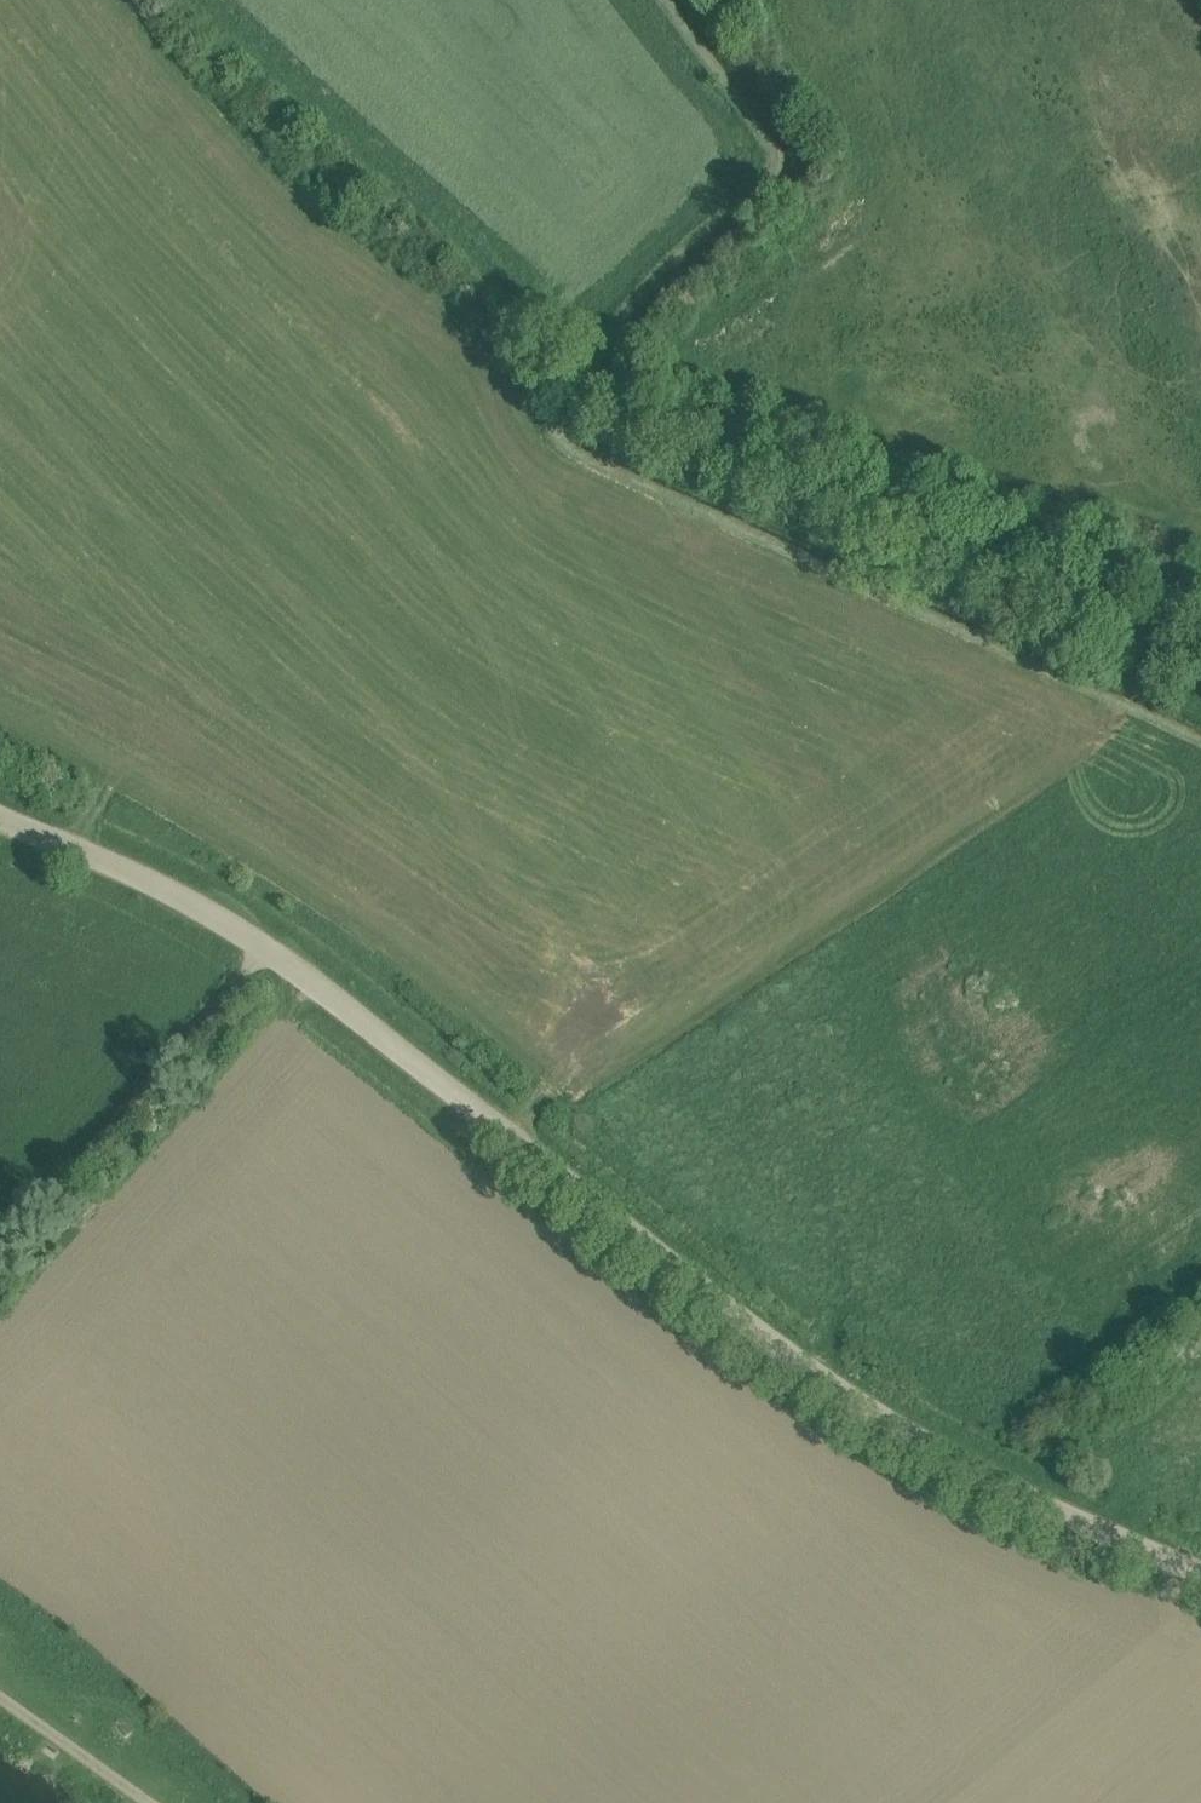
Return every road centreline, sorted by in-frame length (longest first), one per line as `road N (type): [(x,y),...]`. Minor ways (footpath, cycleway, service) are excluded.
road 1 (unclassified): [(1200,1581),(946,1459),(852,1396),(342,1002),(160,884),(0,820)]
road 2 (track): [(263,950),(38,1209),(0,1234)]
road 3 (track): [(0,1702),(142,1802)]

